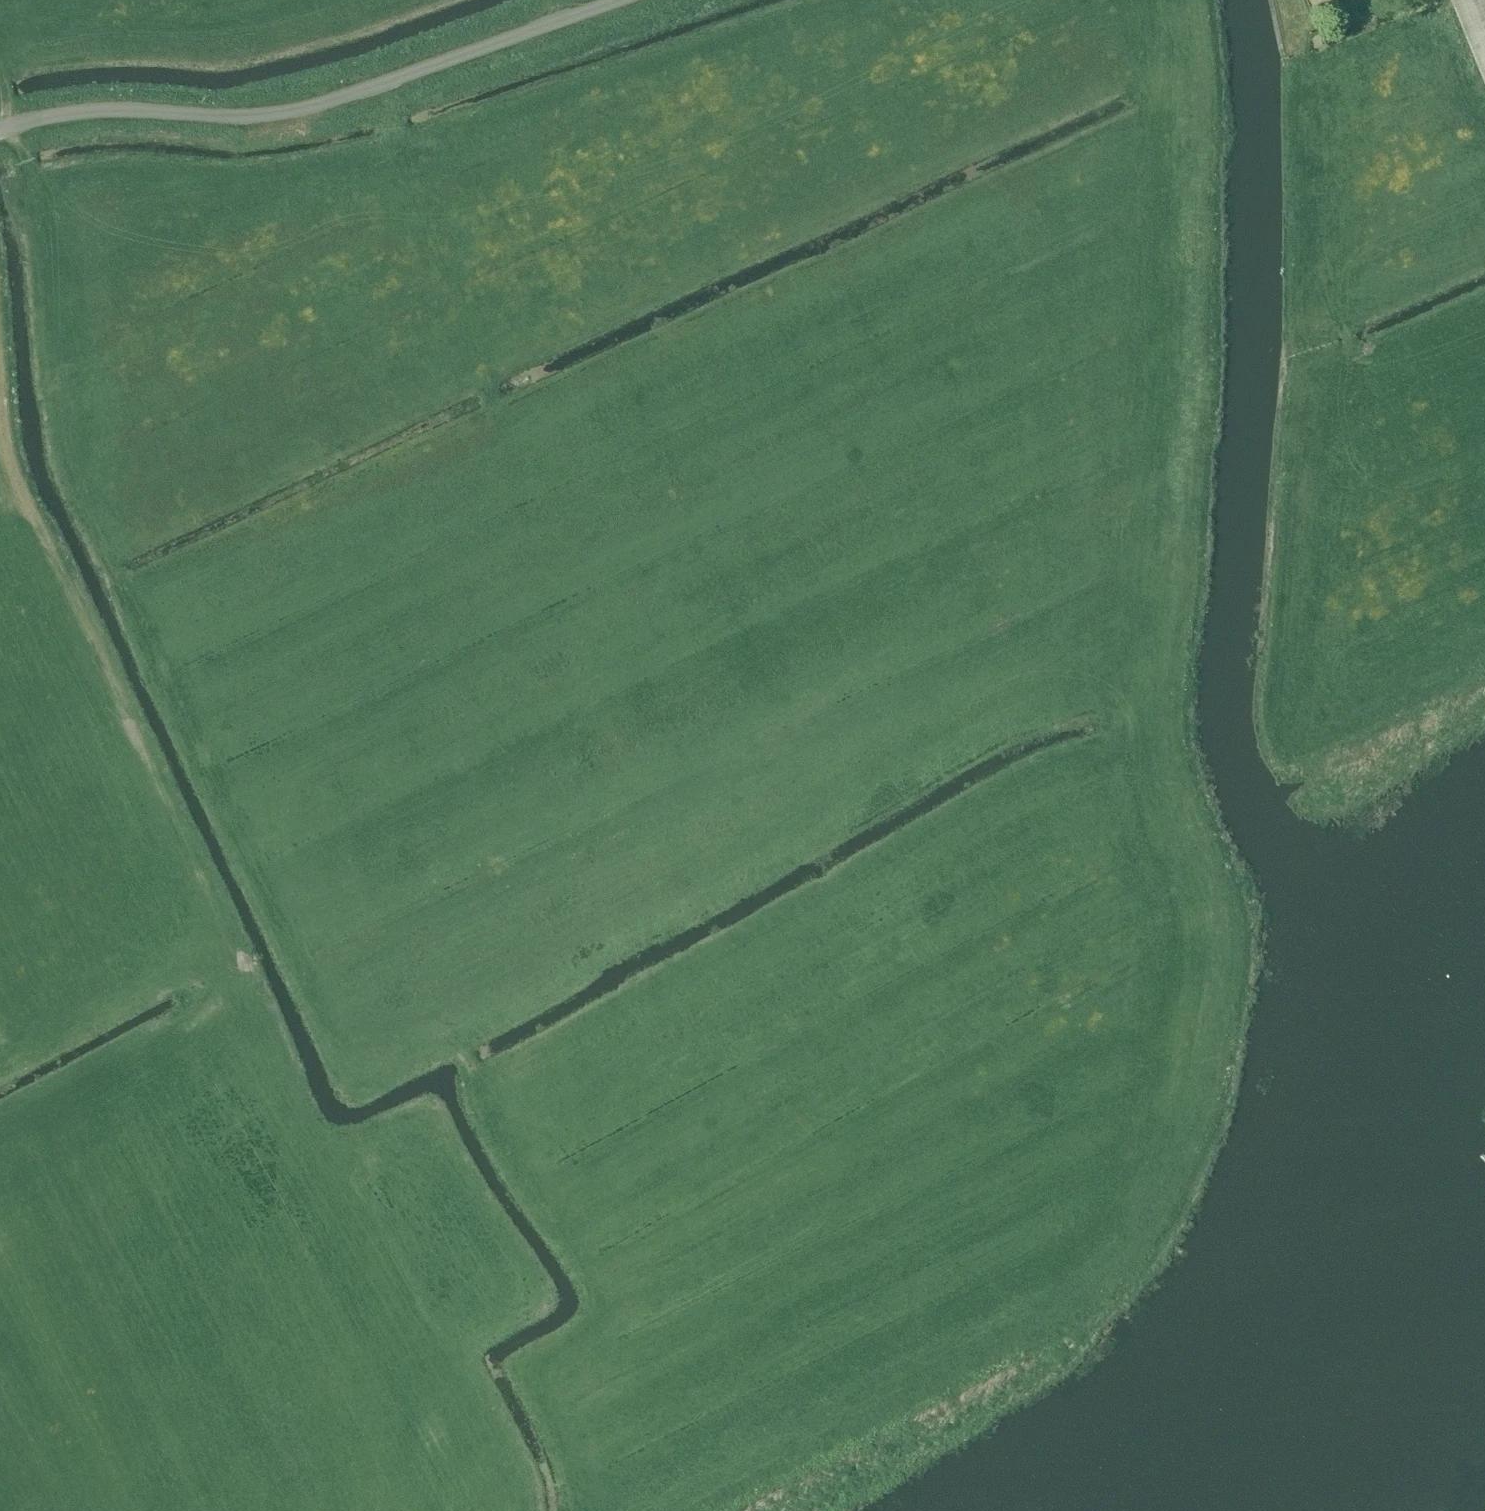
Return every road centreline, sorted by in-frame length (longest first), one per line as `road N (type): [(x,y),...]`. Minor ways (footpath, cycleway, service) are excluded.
road 1 (unclassified): [(0,130),(74,112),(262,115),(355,93),(623,0)]

